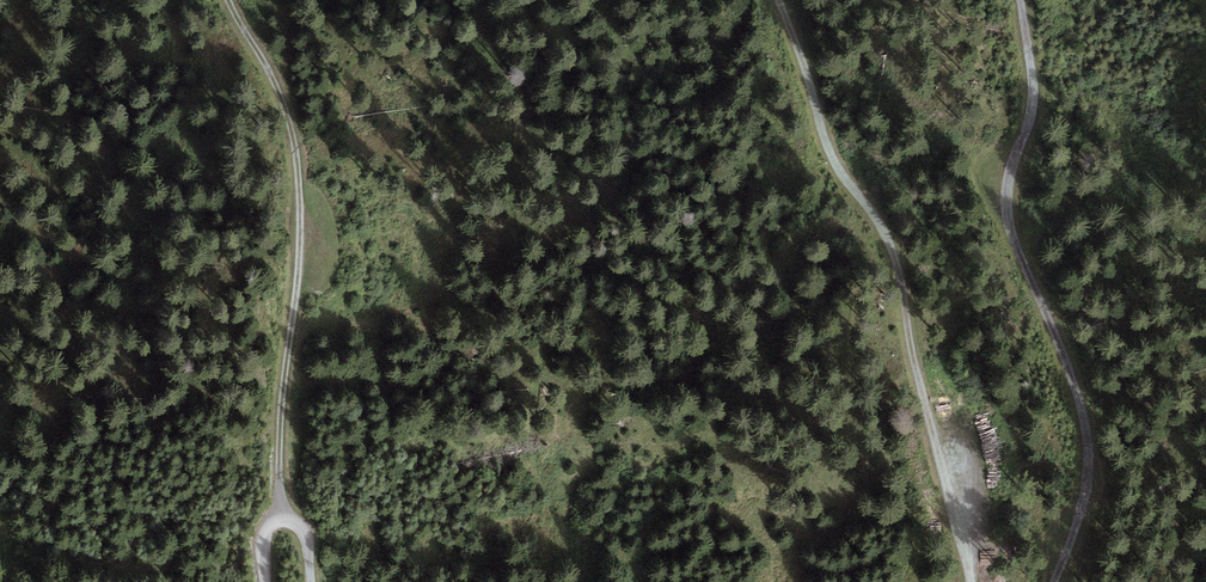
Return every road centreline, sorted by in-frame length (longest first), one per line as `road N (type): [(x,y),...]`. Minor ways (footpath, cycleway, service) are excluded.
road 1 (track): [(785,0),(802,77),(951,467),(967,581)]
road 2 (track): [(1056,581),(1069,565),(1091,486),(1019,0)]
road 3 (track): [(283,518),(284,360),(302,190),(250,0)]
road 4 (track): [(266,581),(266,527),(283,518),(303,529),(314,581)]

